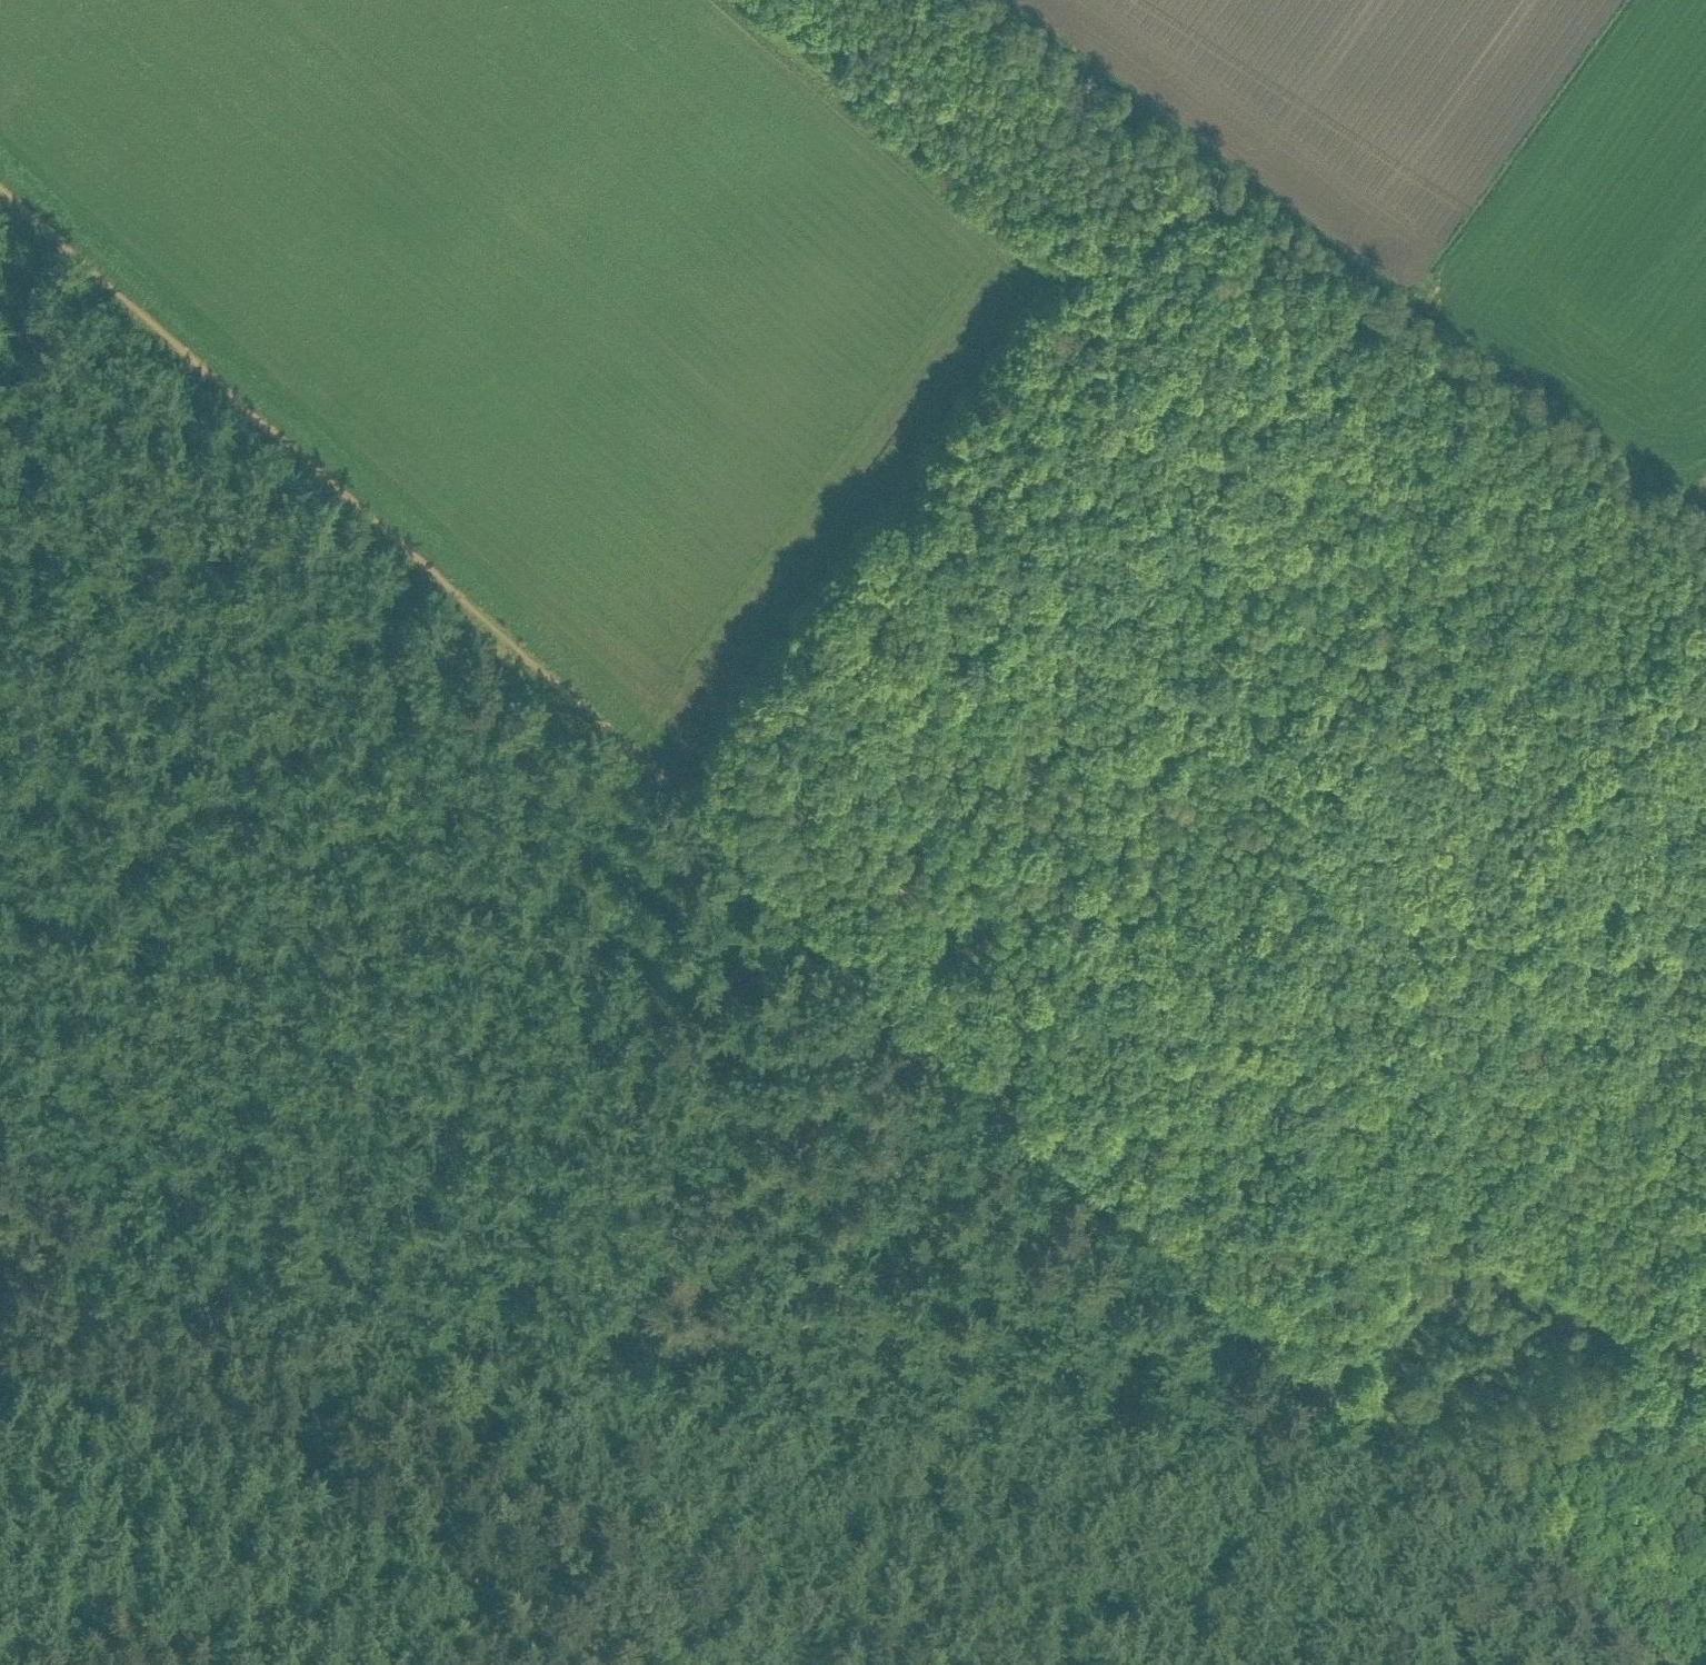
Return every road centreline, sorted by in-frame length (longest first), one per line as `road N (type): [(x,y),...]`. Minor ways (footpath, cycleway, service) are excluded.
road 1 (track): [(1672,1664),(0,188)]

